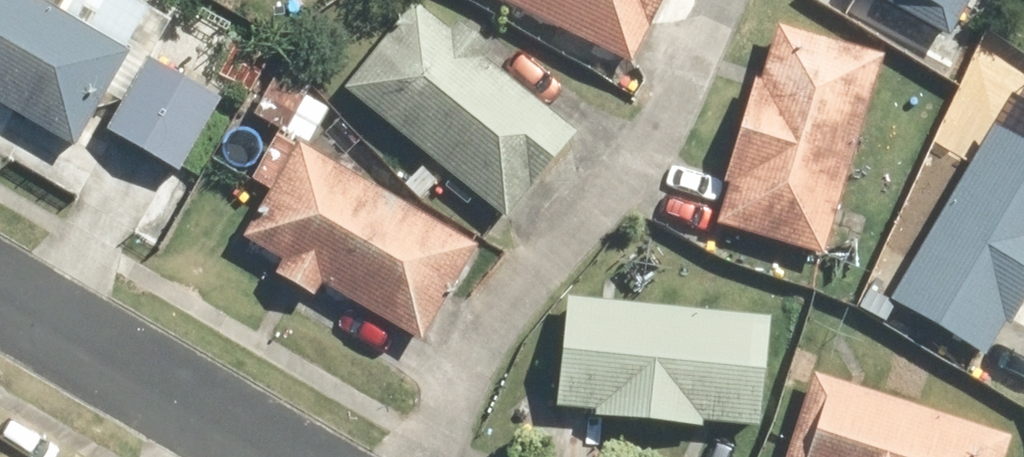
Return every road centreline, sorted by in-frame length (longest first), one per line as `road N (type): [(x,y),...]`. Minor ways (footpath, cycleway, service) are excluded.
road 1 (residential): [(316,456),(0,279)]

